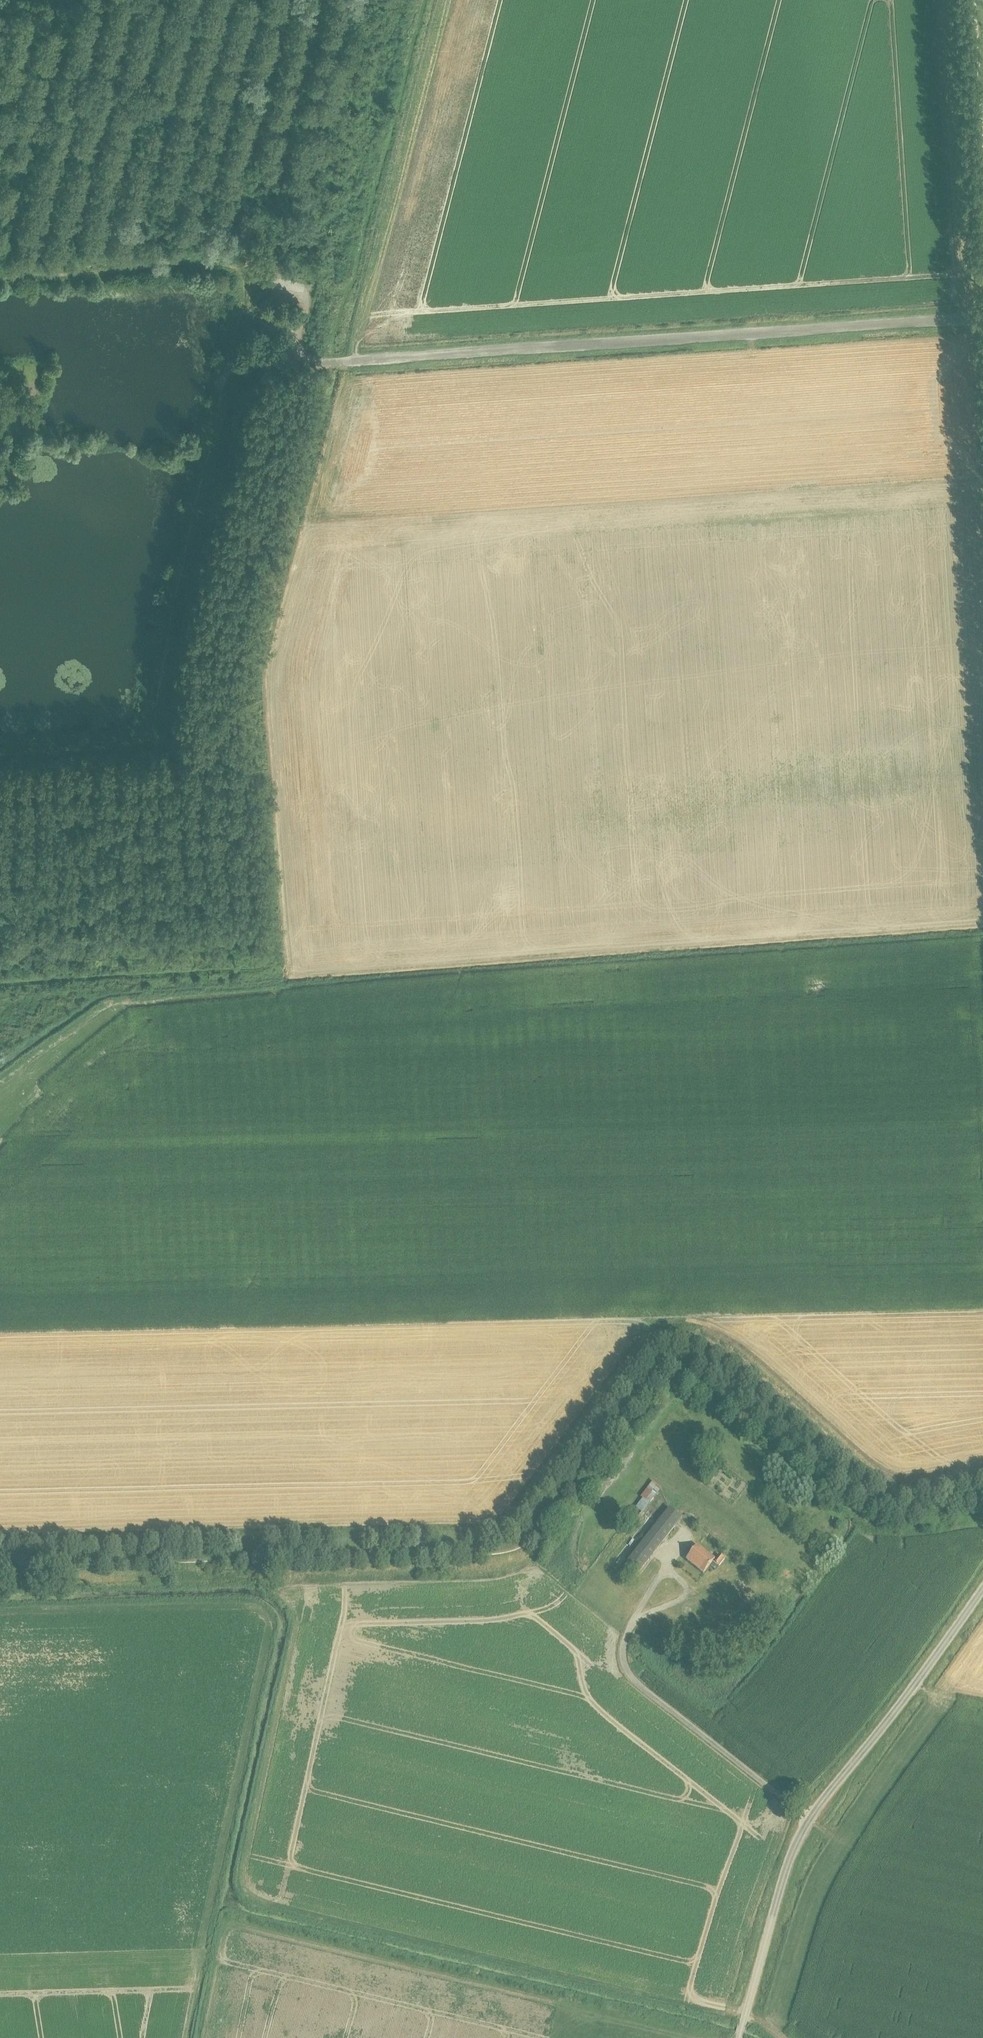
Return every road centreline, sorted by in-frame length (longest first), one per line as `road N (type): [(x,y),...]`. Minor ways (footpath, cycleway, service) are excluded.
road 1 (unclassified): [(296,342),(312,359),(334,361),(982,317)]
road 2 (unclassified): [(739,2037),(808,1817),(982,1588)]
road 3 (track): [(932,1486),(880,1480),(730,1354),(704,1340),(648,1331)]
road 4 (unclassified): [(982,174),(972,0)]

